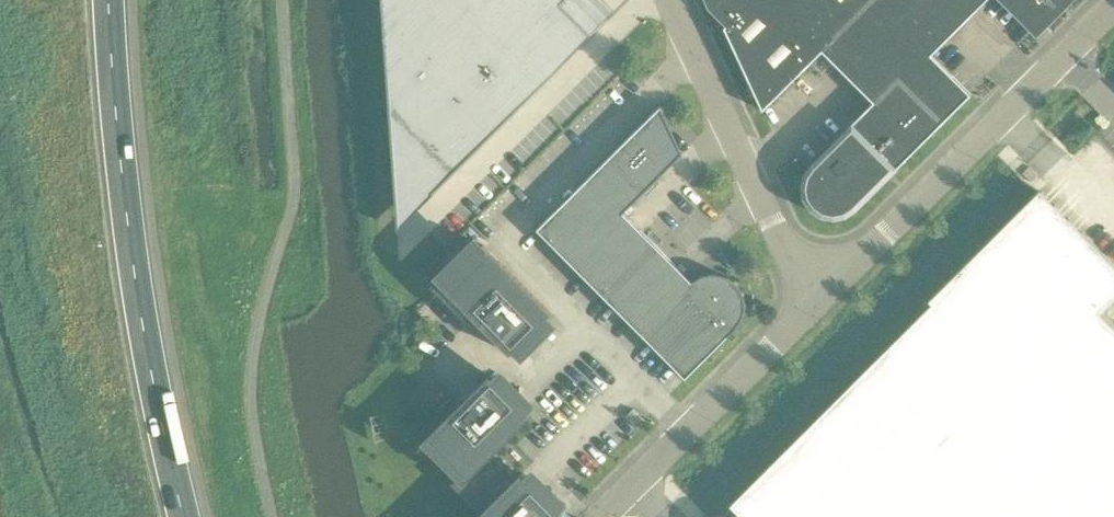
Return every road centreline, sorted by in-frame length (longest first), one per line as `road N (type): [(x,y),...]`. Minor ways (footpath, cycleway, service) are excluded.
road 1 (motorway): [(185,516),(133,275),(110,0)]
road 2 (unclassified): [(811,300),(1113,4)]
road 3 (unclassified): [(670,0),(811,300)]
road 4 (unclassified): [(602,516),(811,300)]

